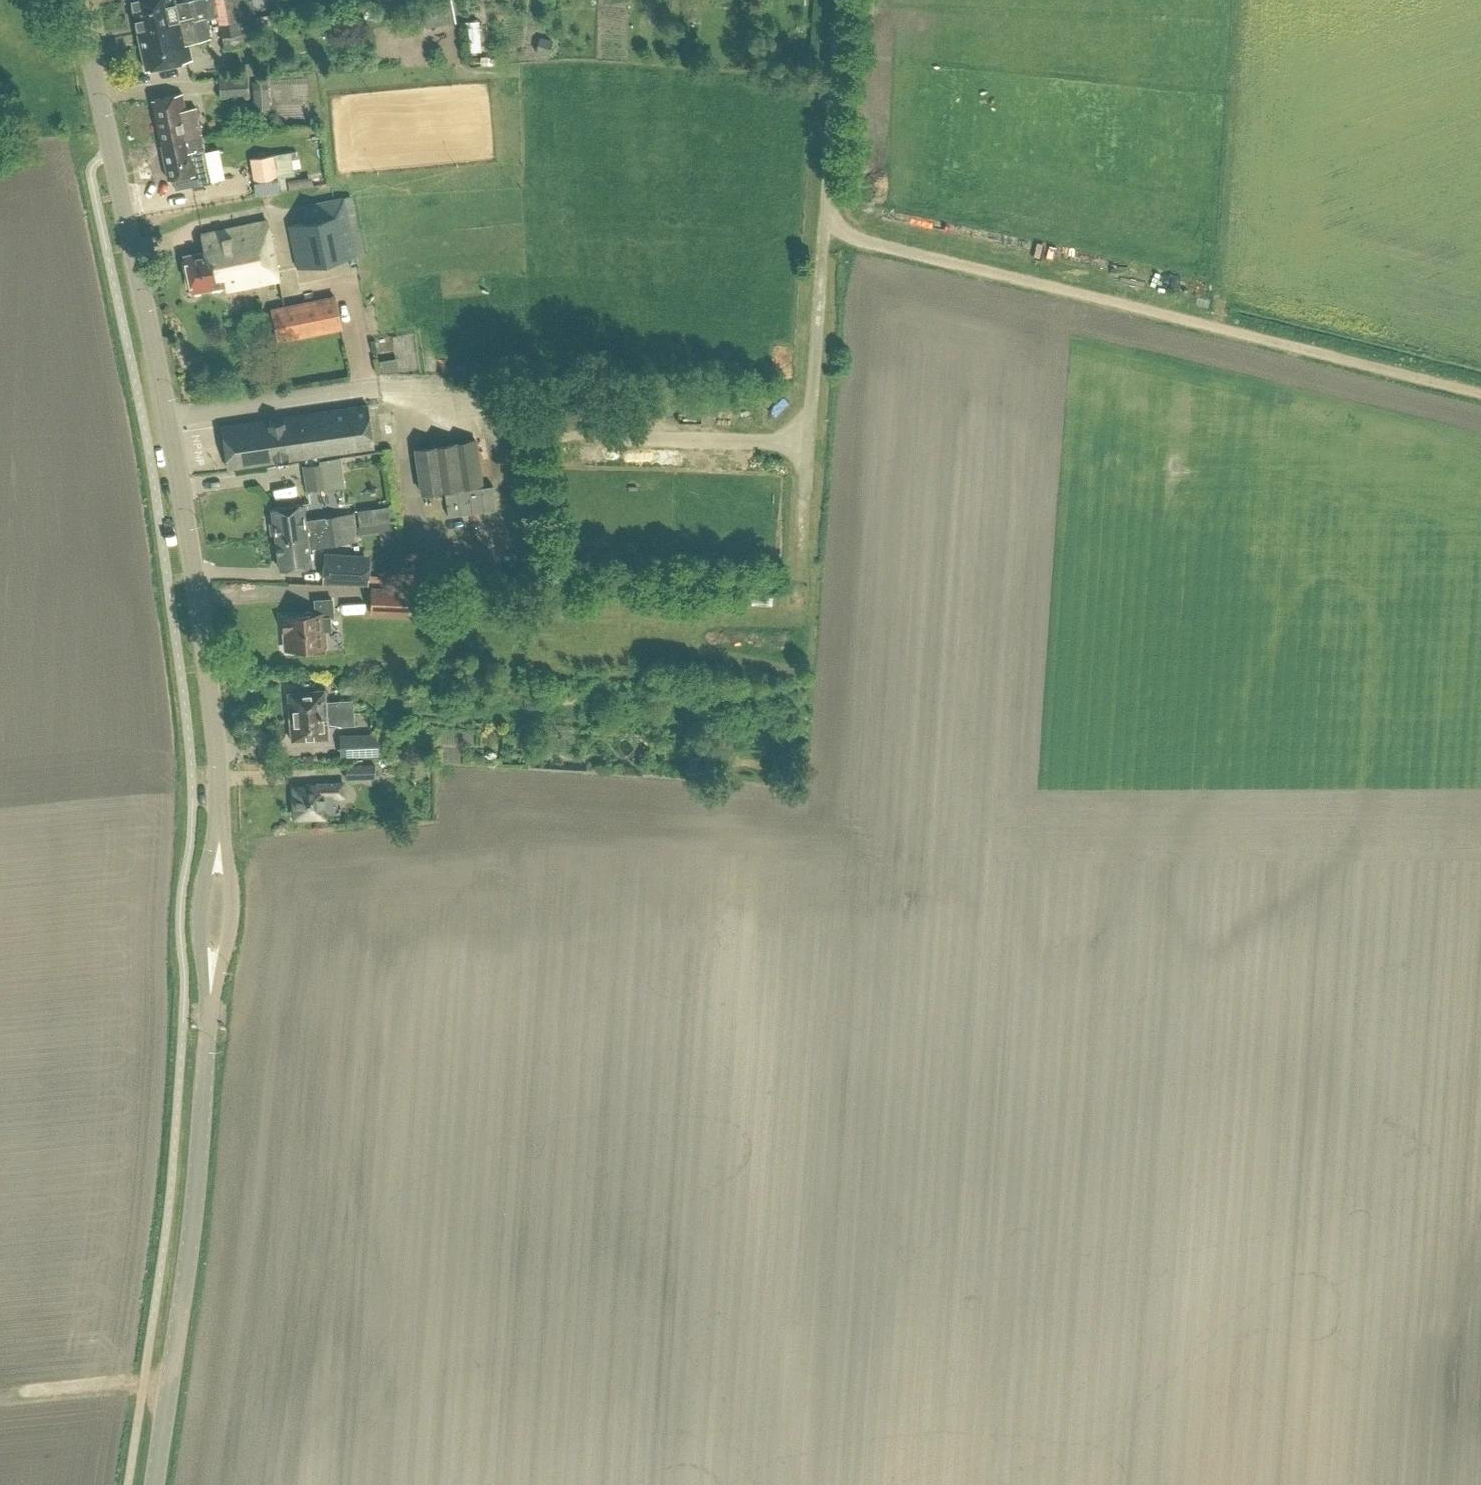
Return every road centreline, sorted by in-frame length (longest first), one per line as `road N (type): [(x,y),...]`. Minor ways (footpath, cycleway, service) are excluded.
road 1 (unclassified): [(1480,391),(876,245),(831,223),(840,0)]
road 2 (tertiary): [(218,860),(219,751),(165,400),(77,0)]
road 3 (tertiary): [(155,1484),(195,1213),(213,956)]

